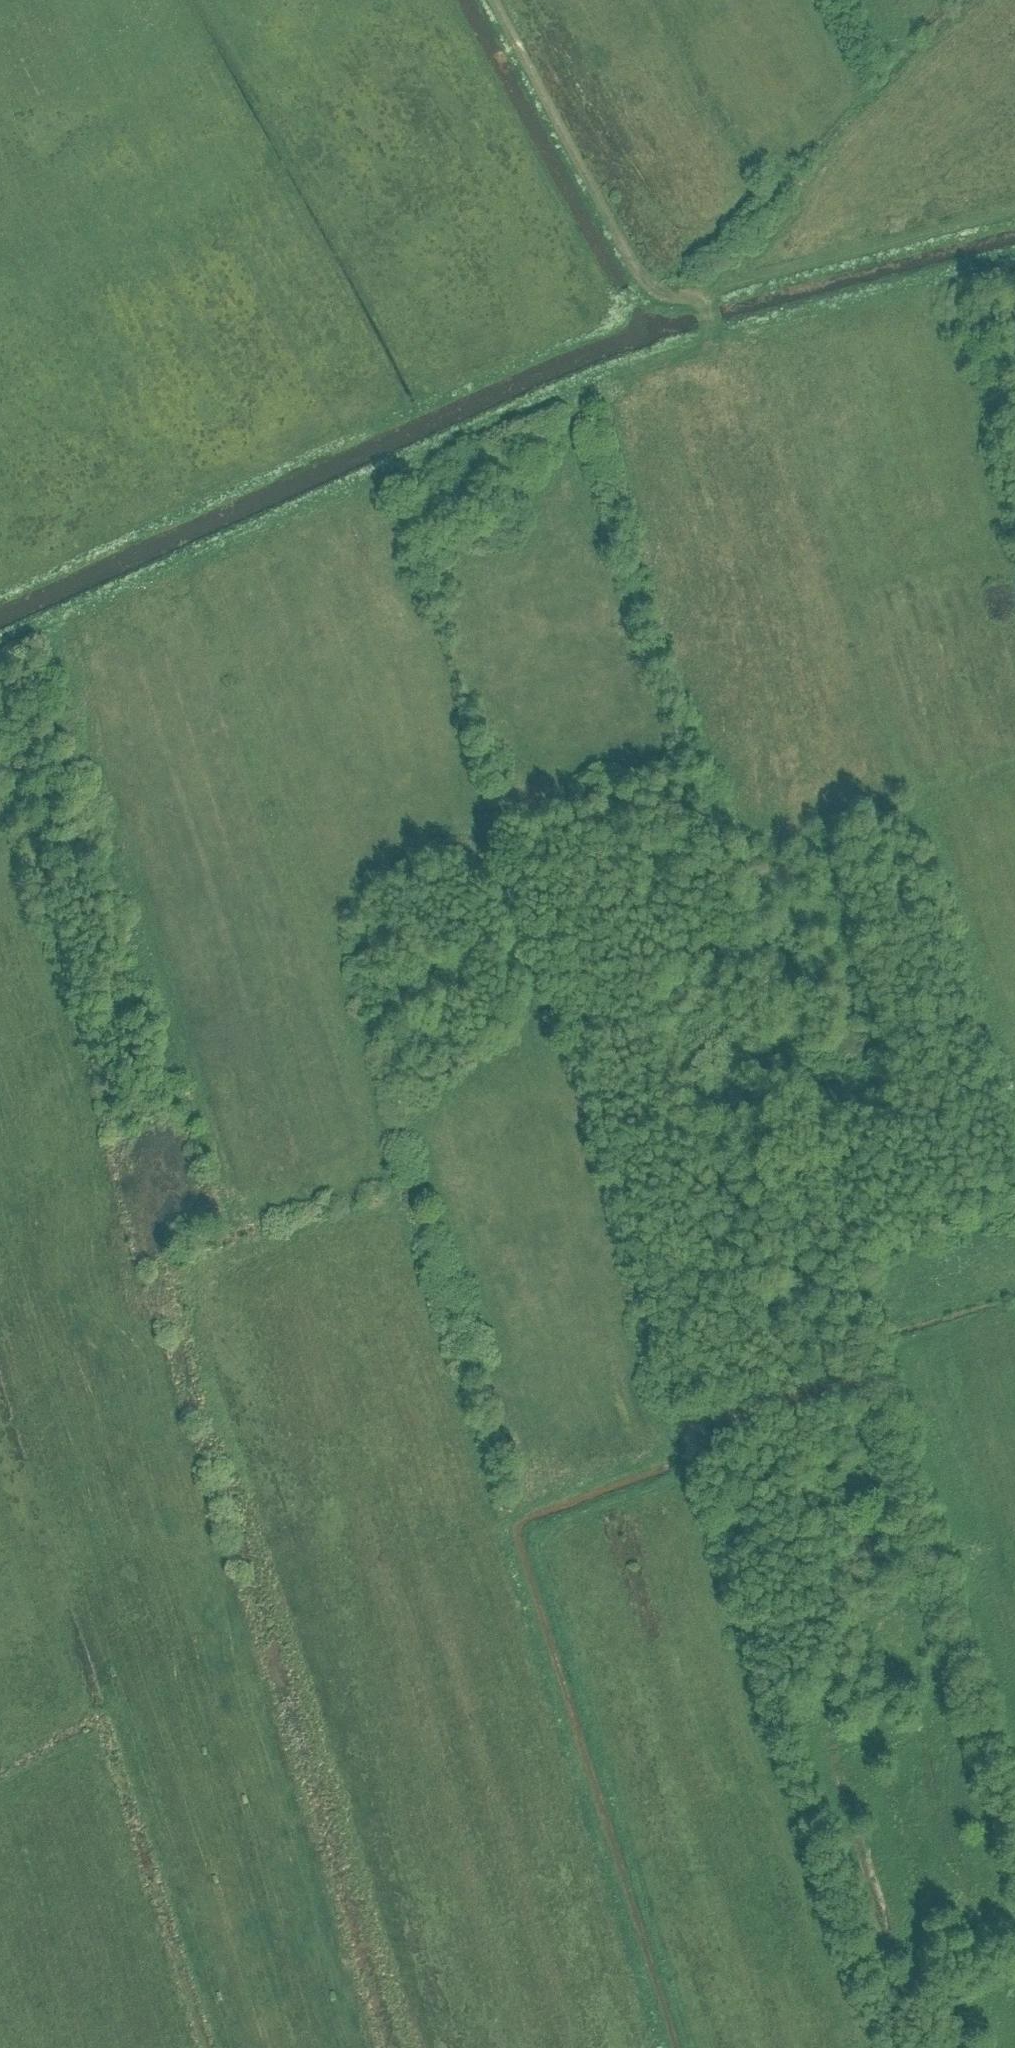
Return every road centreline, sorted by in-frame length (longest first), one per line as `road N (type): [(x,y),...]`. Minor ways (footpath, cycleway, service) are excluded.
road 1 (track): [(706,299),(641,273),(492,0)]
road 2 (track): [(1014,211),(706,299)]

